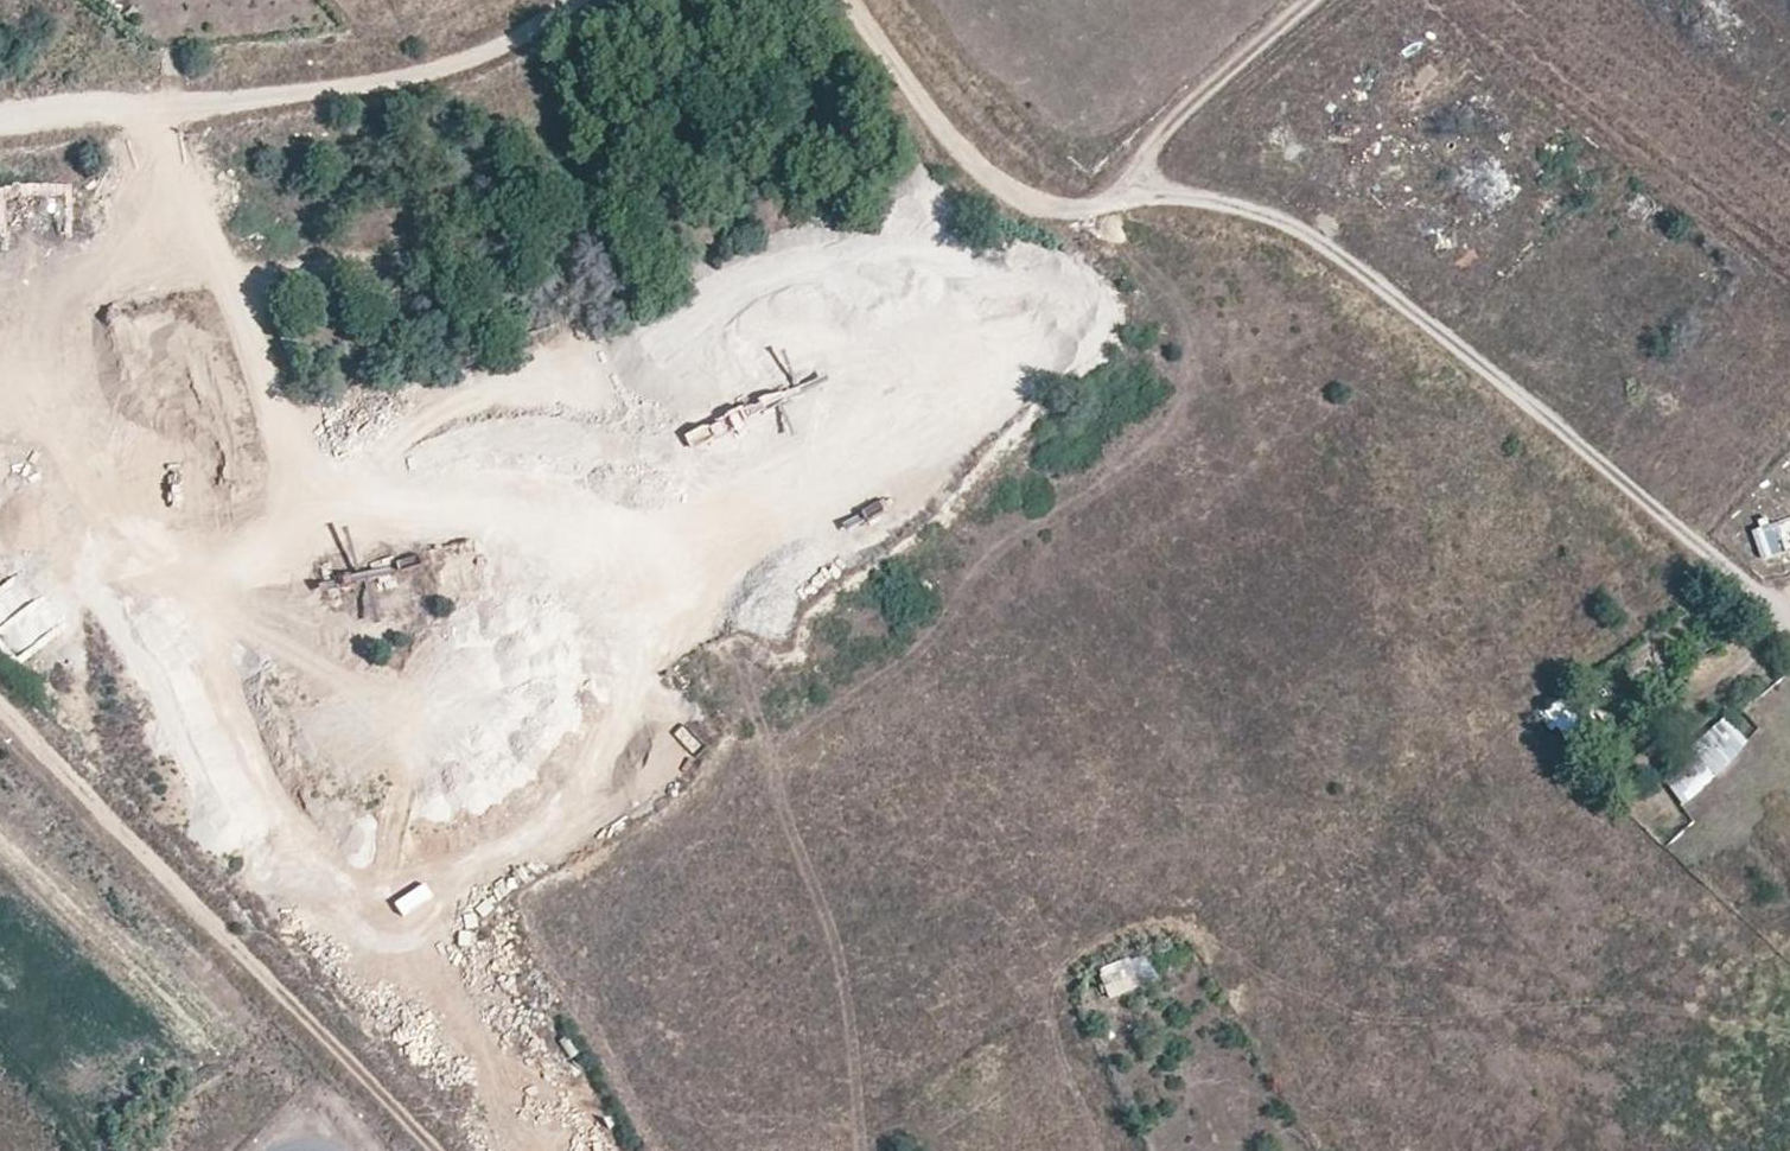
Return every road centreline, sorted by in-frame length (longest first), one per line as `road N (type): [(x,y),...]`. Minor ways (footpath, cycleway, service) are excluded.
road 1 (track): [(1151,169),(1333,251),(1789,605)]
road 2 (track): [(0,708),(443,1150)]
road 3 (track): [(0,114),(222,103),(415,77),(534,29),(572,0)]
road 4 (track): [(855,0),(906,91),(1001,191),(1054,209),(1110,209),(1141,198),(1151,169)]
road 5 (track): [(1151,169),(1187,109),(1309,0)]

